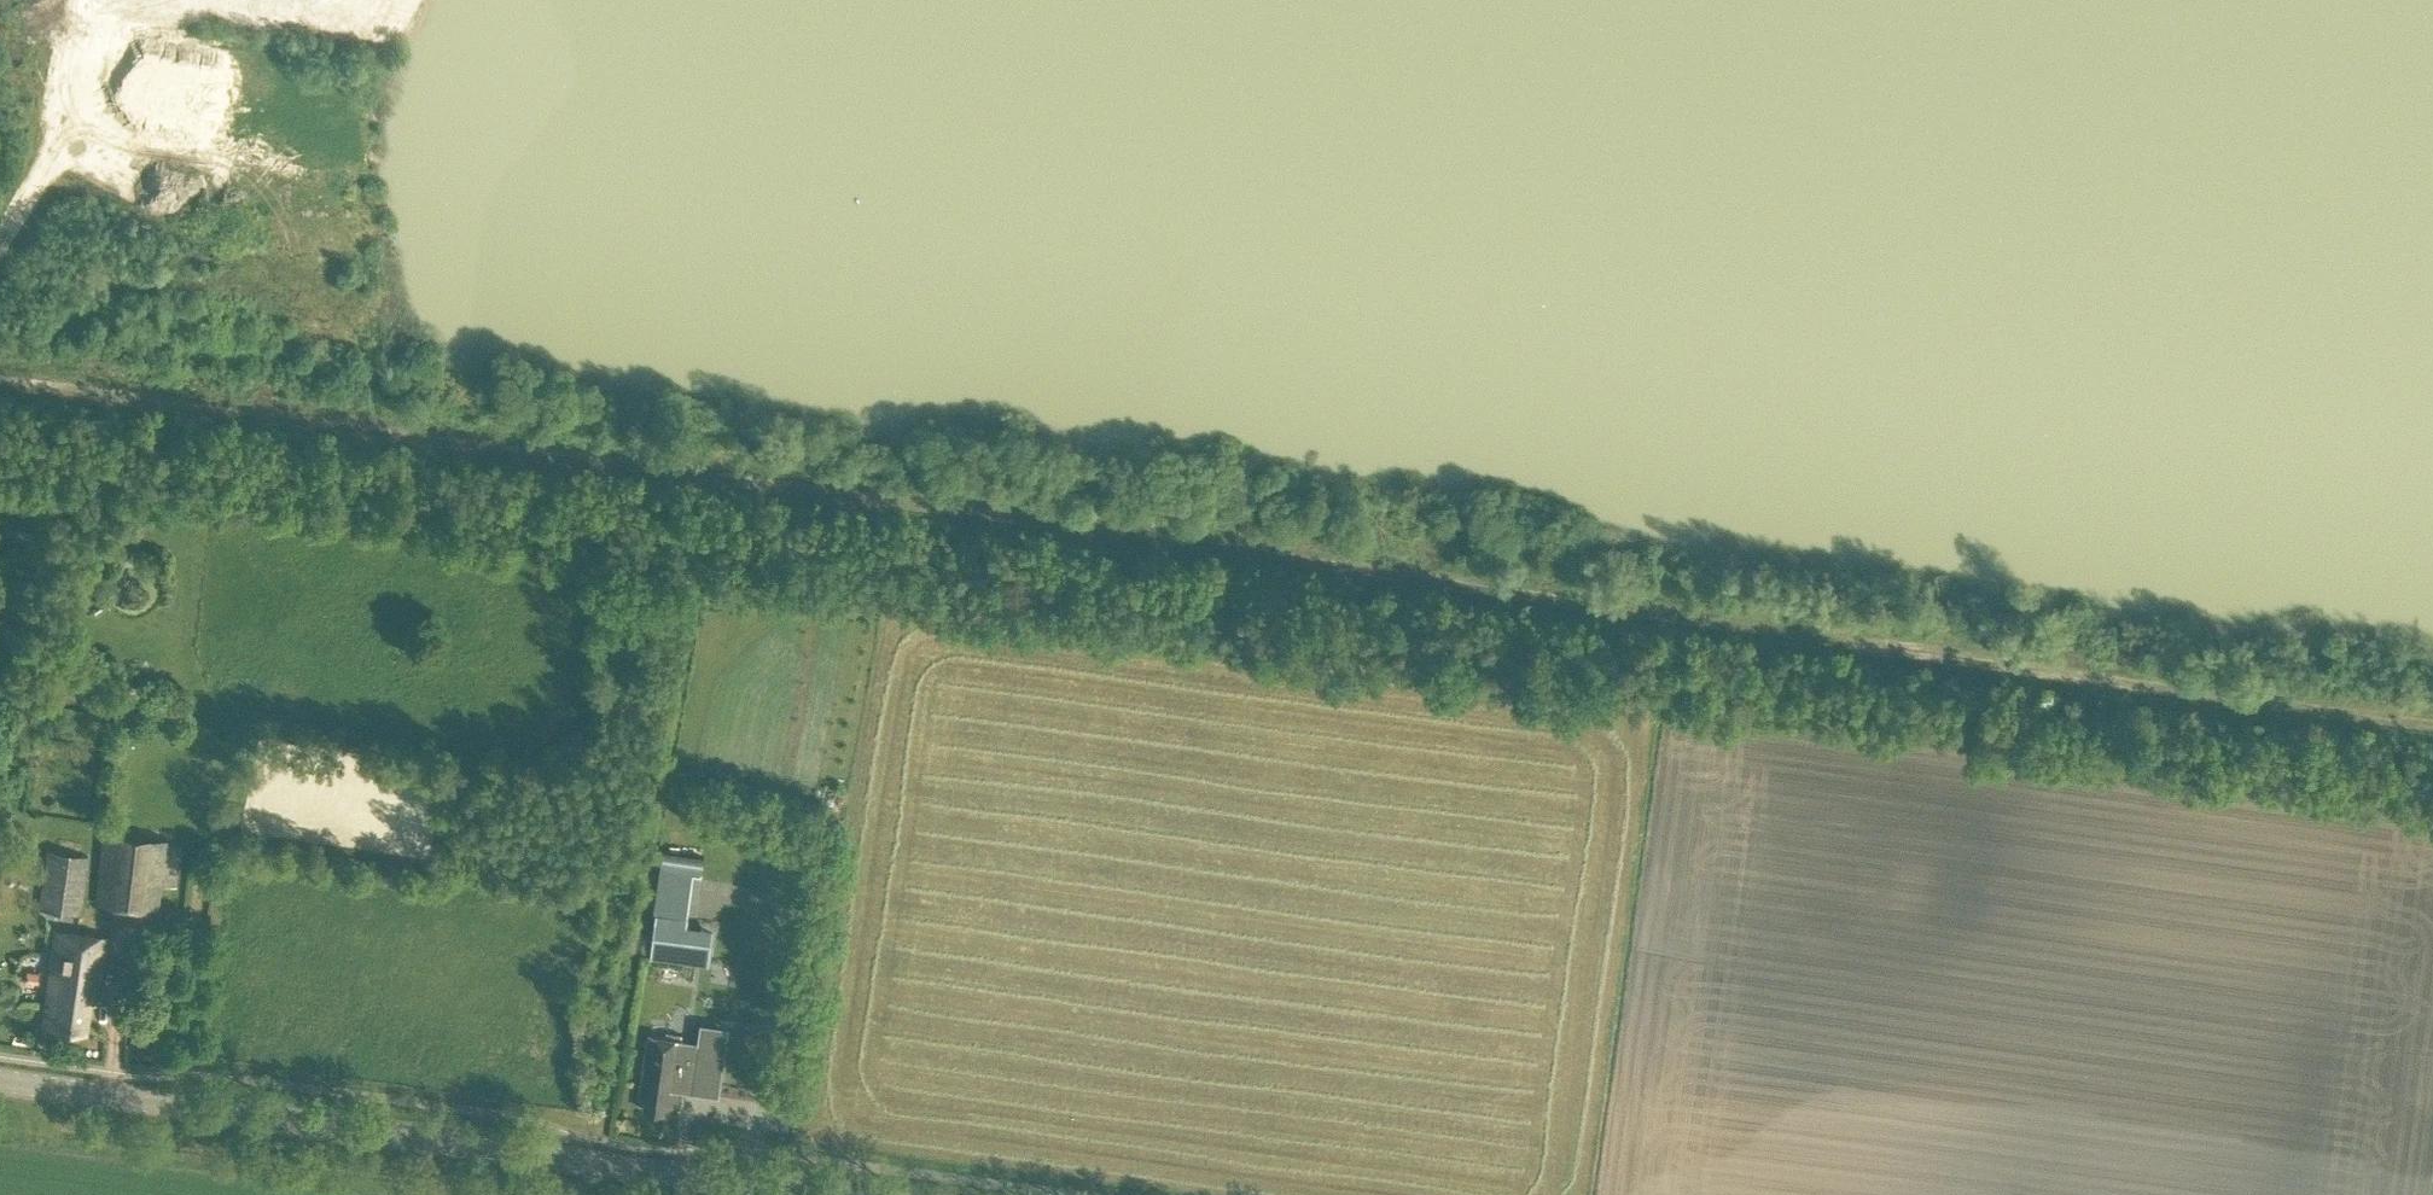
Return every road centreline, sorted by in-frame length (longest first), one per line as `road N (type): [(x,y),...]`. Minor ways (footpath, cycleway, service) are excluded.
road 1 (tertiary): [(837,1194),(0,1079)]

